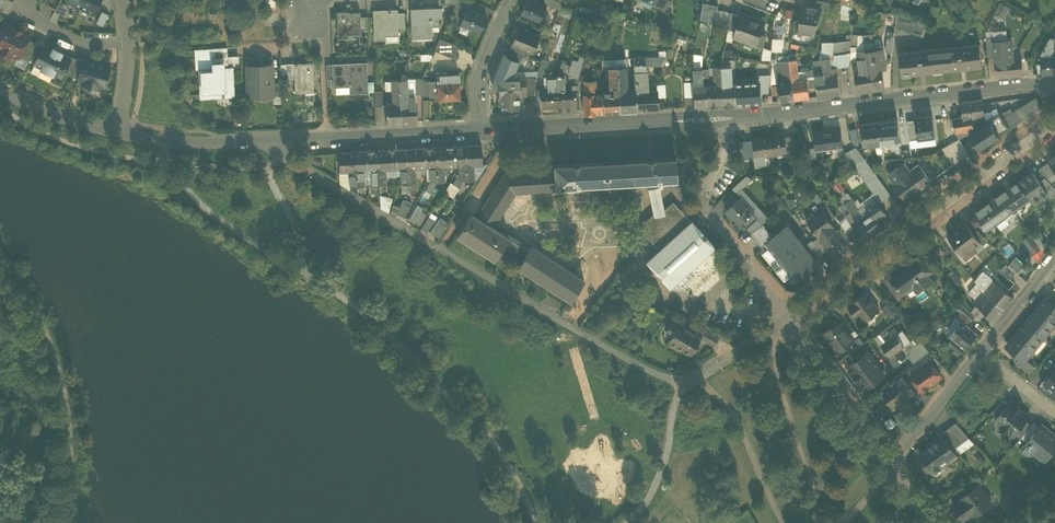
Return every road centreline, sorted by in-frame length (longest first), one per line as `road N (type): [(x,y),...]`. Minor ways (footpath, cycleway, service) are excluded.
road 1 (unclassified): [(274,140),(291,159),(681,384),(786,320)]
road 2 (residential): [(1054,82),(730,119),(484,133)]
road 3 (residential): [(1054,122),(786,320)]
road 4 (residential): [(484,133),(274,140)]
road 5 (residential): [(891,466),(786,320)]
road 6 (residential): [(274,140),(117,130)]
road 7 (residential): [(891,466),(980,353)]
road 8 (residential): [(484,133),(477,74),(509,0)]
road 9 (residential): [(786,320),(705,207)]
road 10 (residential): [(117,130),(0,88)]
road 11 (residential): [(980,353),(1054,259)]

